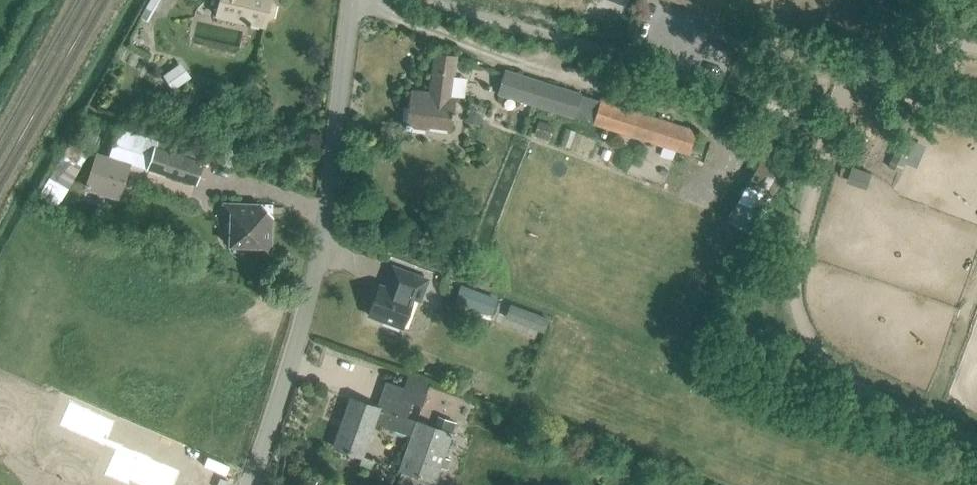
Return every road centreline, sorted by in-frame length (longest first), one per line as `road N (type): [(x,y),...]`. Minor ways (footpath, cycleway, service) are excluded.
road 1 (unclassified): [(248,484),(310,294),(350,0)]

